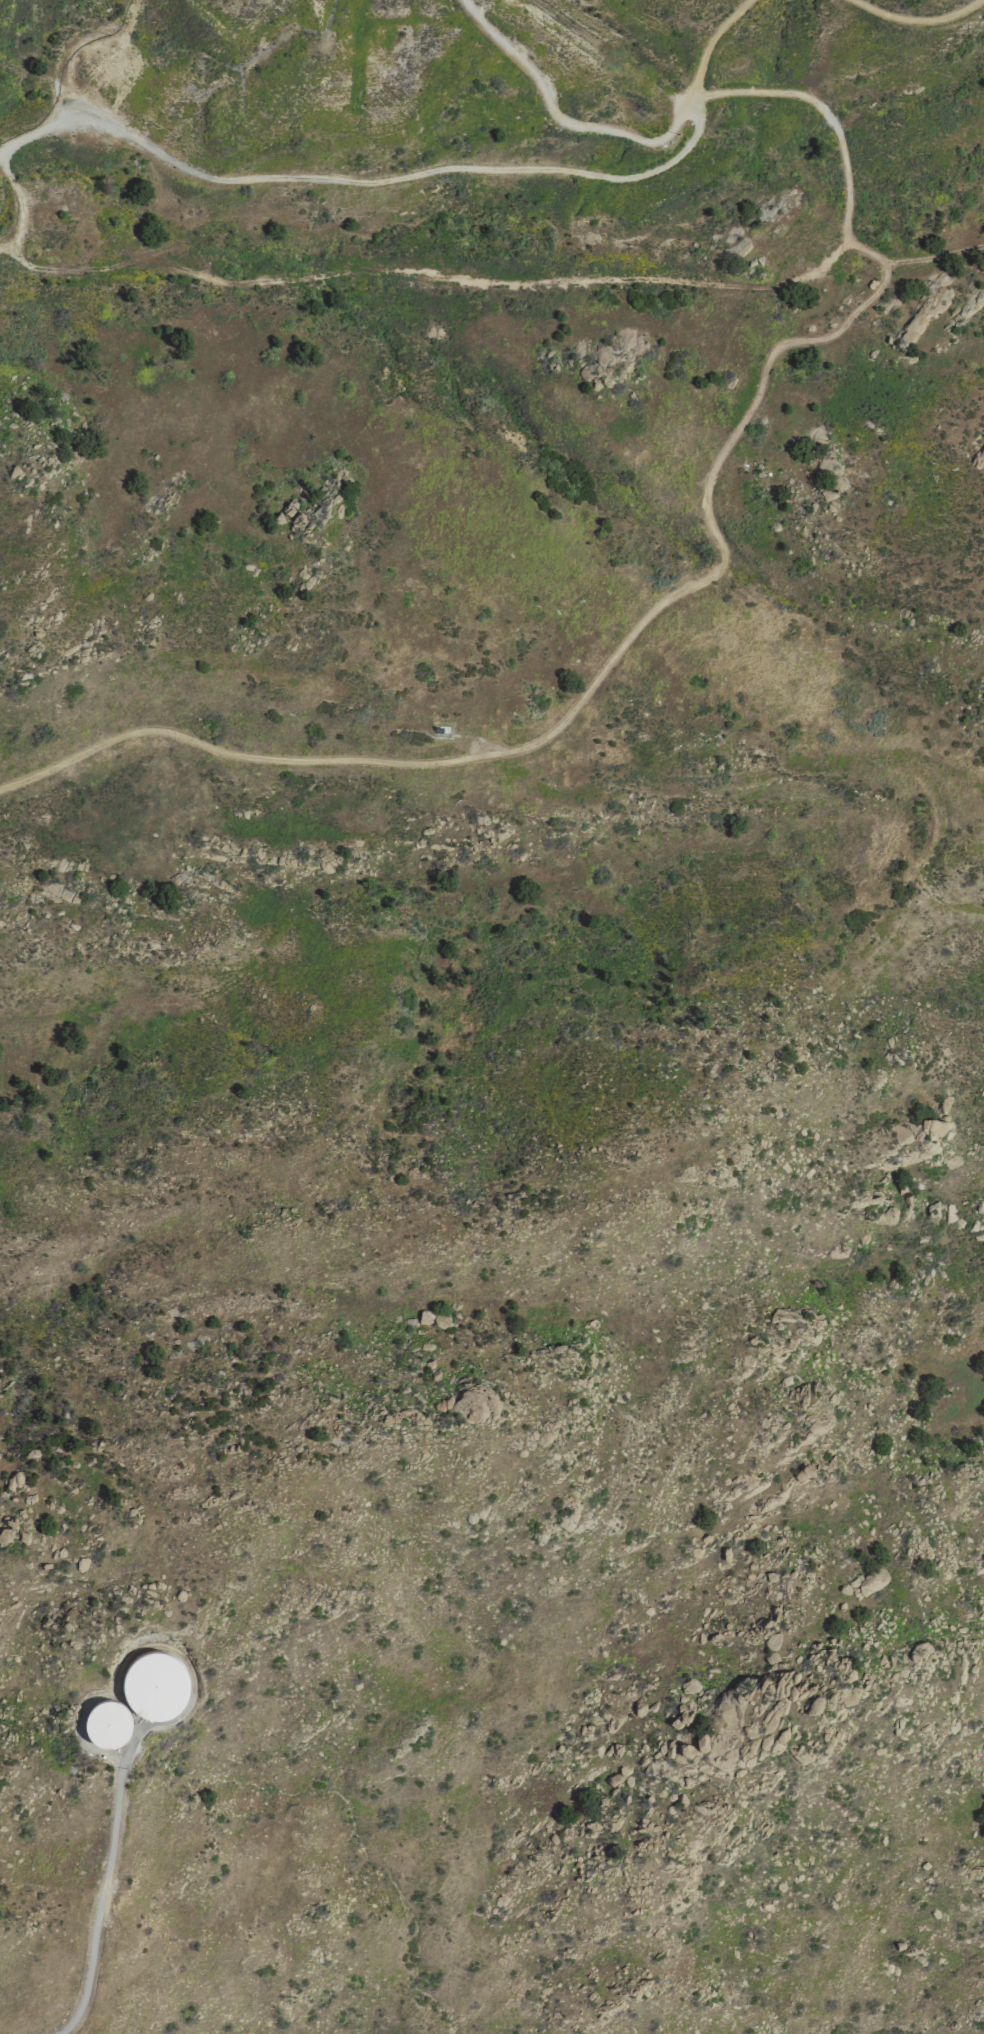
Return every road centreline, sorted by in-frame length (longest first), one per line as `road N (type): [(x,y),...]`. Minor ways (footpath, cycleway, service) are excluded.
road 1 (track): [(0,792),(148,734),(259,764),(423,768),(537,750),(561,734),(658,613),(712,585),(724,554),(710,529),(710,489),(766,388),(769,365),(780,349),(845,331),(888,285),(892,269),(854,232),(855,176),(845,132),(815,97),(706,95),(687,109),(679,132),(664,139),(600,123),(571,127)]

